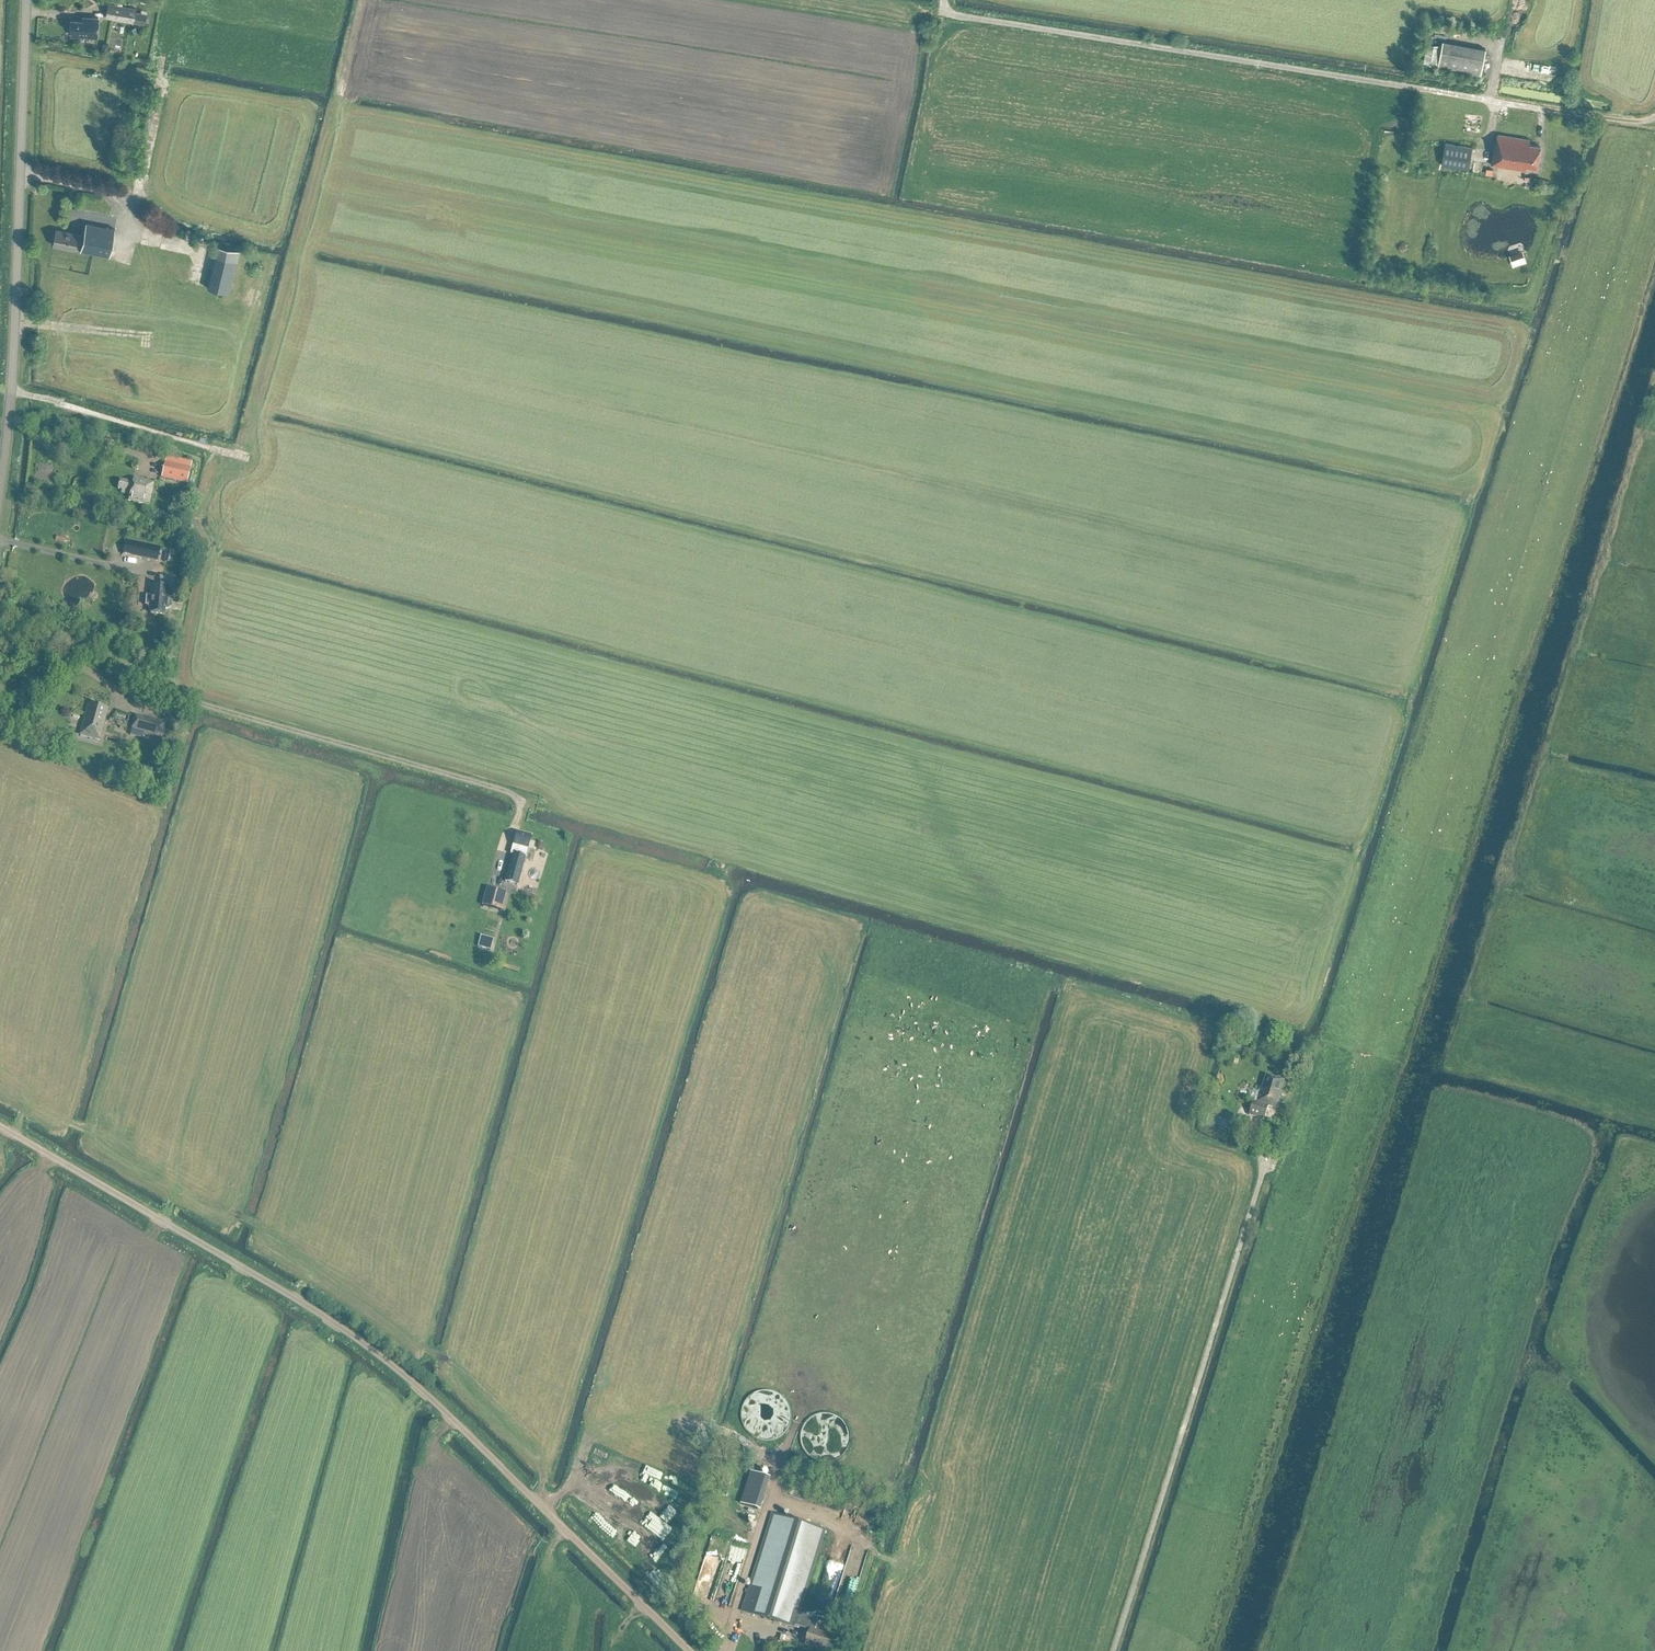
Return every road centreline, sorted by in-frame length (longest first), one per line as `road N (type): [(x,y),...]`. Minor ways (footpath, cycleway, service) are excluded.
road 1 (unclassified): [(687,1650),(413,1383),(283,1292),(0,1126)]
road 2 (unclassified): [(1654,99),(1633,116),(969,13),(948,0)]
road 3 (unclassified): [(508,797),(211,712),(47,626),(0,612)]
road 4 (unclassified): [(1114,1650),(1272,1158)]
road 5 (unclassified): [(0,489),(17,316),(27,0)]

